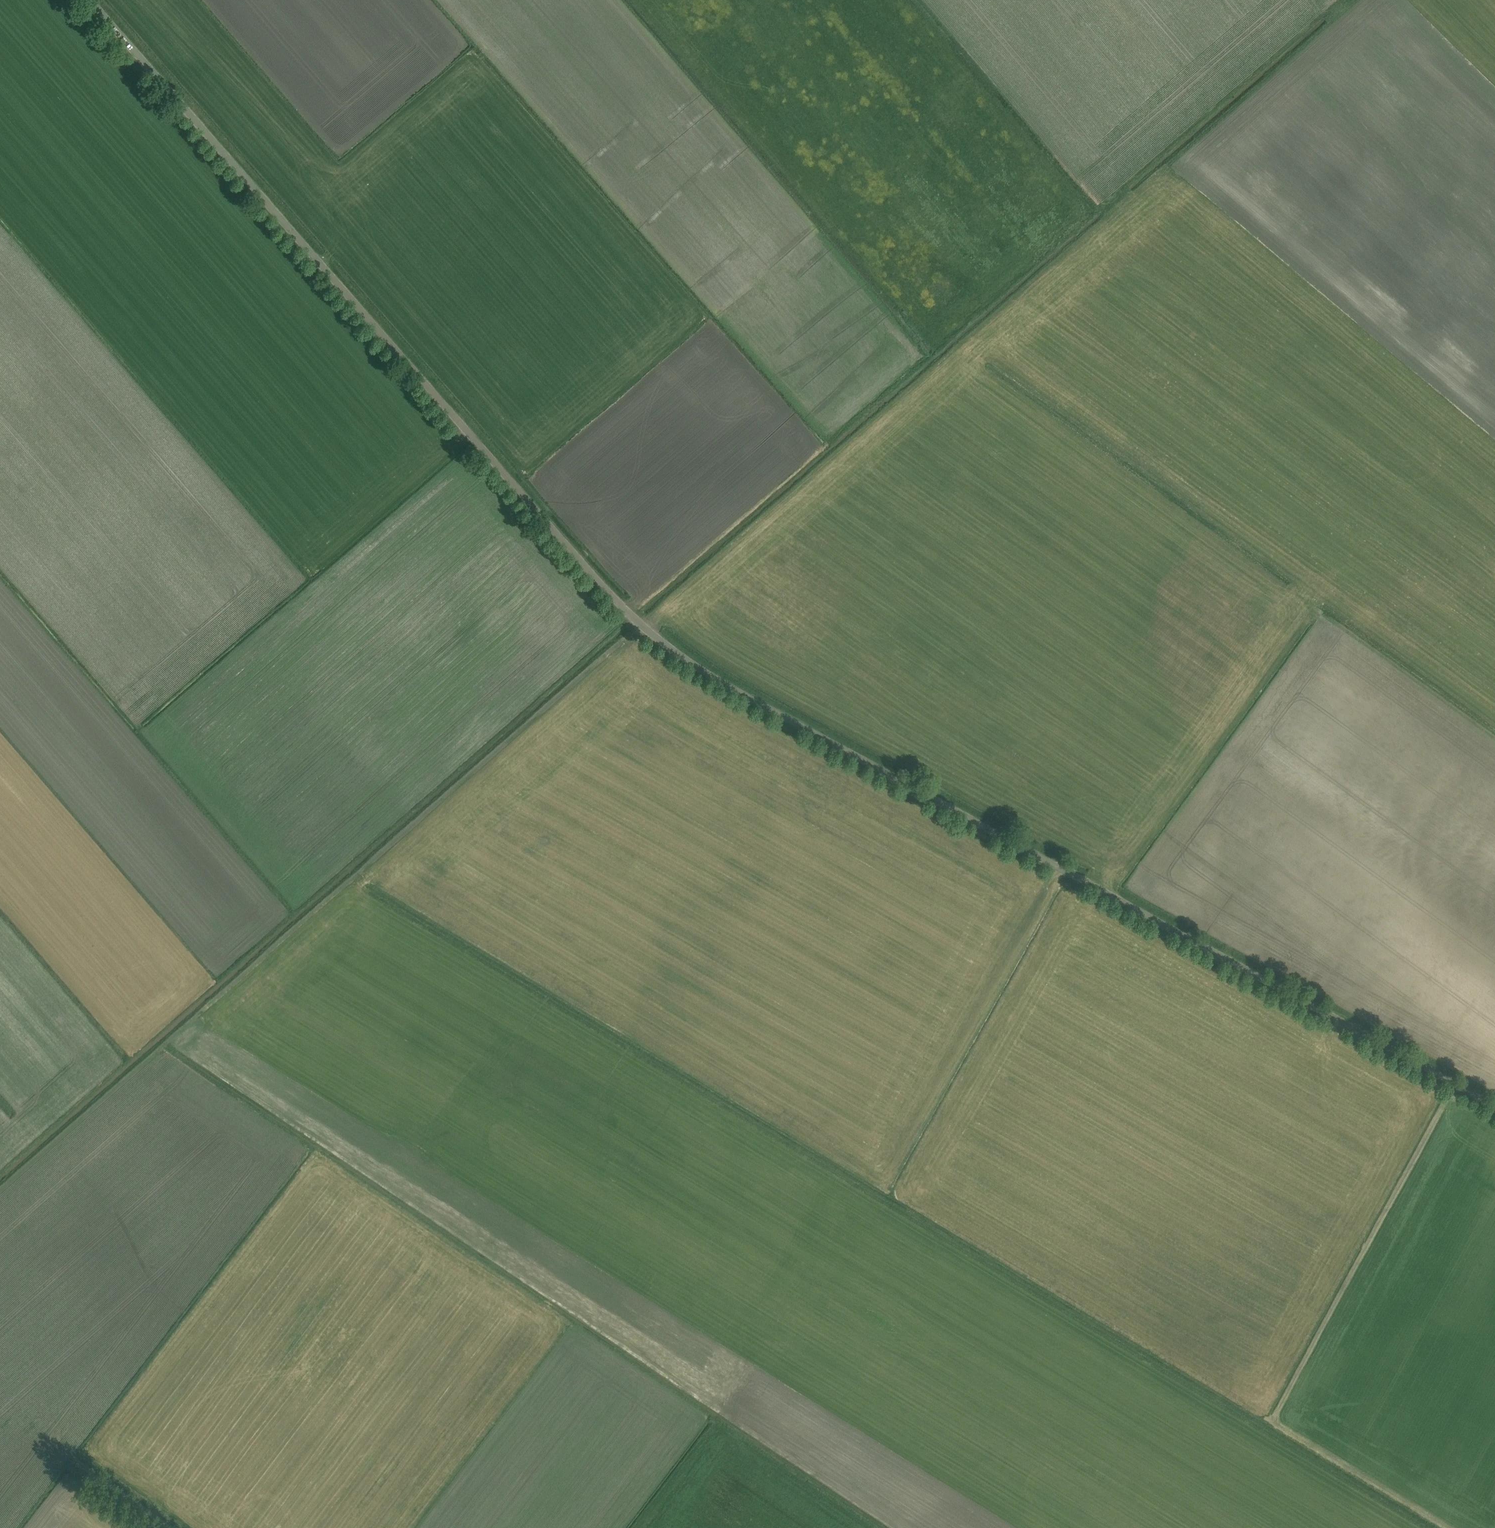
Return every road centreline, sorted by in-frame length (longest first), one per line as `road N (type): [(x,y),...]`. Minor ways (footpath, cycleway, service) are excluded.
road 1 (unclassified): [(1494,1107),(722,683),(654,635),(89,0)]

